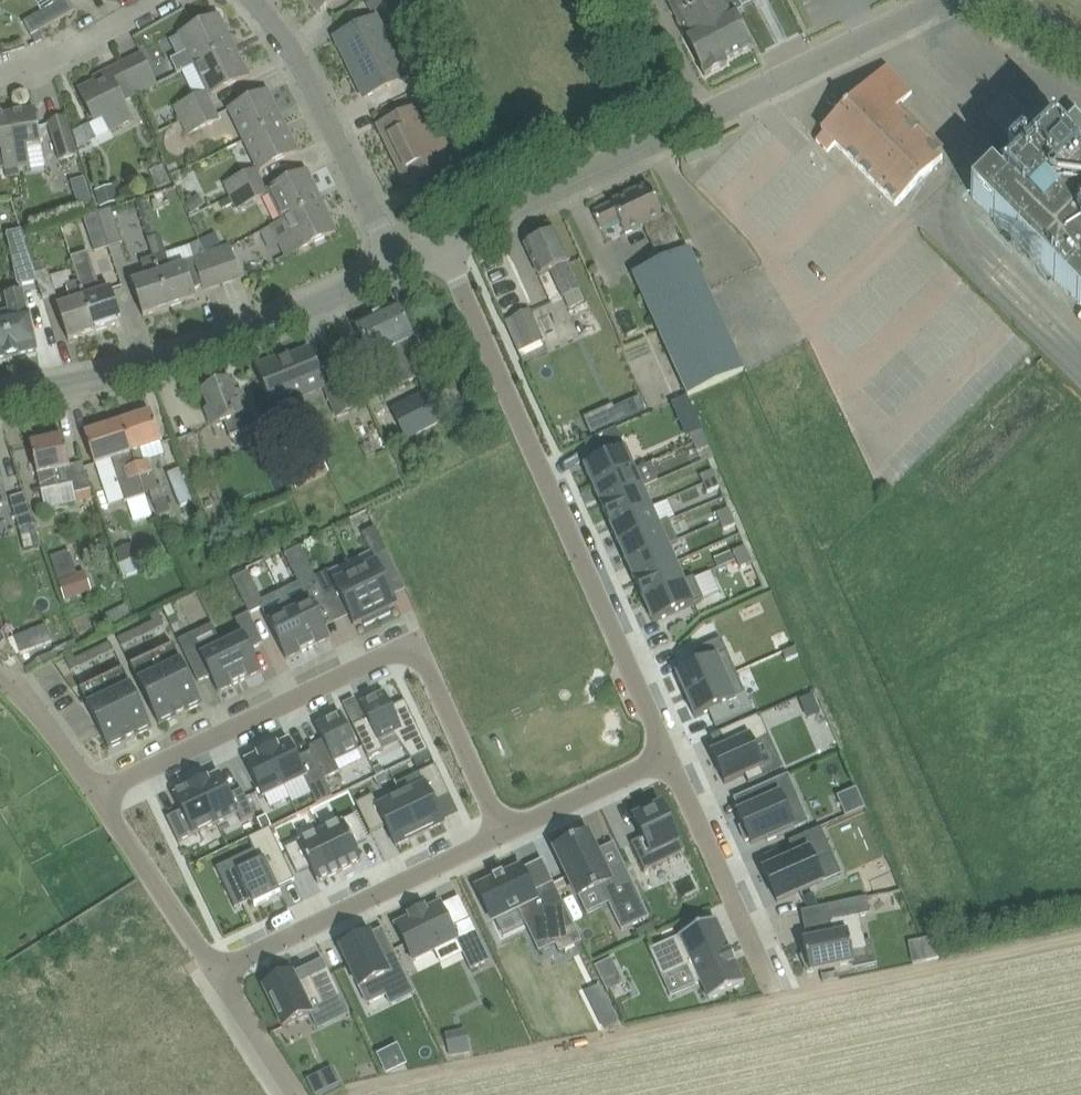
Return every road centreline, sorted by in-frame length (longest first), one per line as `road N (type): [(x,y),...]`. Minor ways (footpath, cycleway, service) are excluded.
road 1 (residential): [(668,762),(442,245)]
road 2 (residential): [(501,833),(411,644),(91,793)]
road 3 (tertiary): [(442,245),(946,0)]
road 4 (tertiary): [(0,398),(180,360),(403,264)]
road 5 (residential): [(501,833),(212,975)]
road 6 (residential): [(249,0),(279,31),(403,264)]
road 7 (residential): [(769,983),(668,762)]
road 8 (residential): [(212,975),(91,793)]
road 9 (residential): [(668,762),(501,833)]
road 10 (residential): [(157,0),(31,69),(0,75)]
road 11 (residential): [(292,1094),(212,975)]
road 12 (residential): [(91,793),(18,685)]

